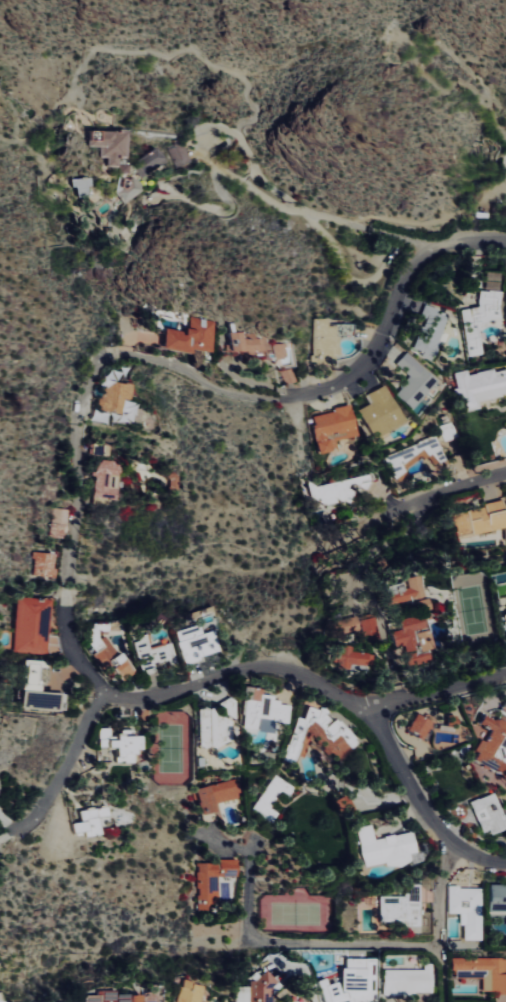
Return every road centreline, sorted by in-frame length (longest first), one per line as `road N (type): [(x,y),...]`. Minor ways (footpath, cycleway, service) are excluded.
road 1 (residential): [(274,400),(224,395),(163,364),(106,356),(83,402),(68,584)]
road 2 (residential): [(200,839),(241,853),(252,869),(253,938),(438,949)]
road 3 (residential): [(505,242),(459,240),(432,251),(400,288),(380,342),(354,374),(325,392),(274,400)]
road 4 (residential): [(366,713),(279,669),(252,670),(154,704),(106,695)]
road 5 (residential): [(199,152),(287,208),(432,251)]
road 6 (residential): [(366,713),(433,830),(497,868),(505,864)]
road 7 (residential): [(505,475),(434,496),(349,535)]
road 8 (residential): [(106,695),(49,798),(18,830)]
road 9 (residential): [(462,851),(441,873),(440,1001)]
road 10 (residential): [(505,674),(366,713)]
road 11 (residential): [(68,584),(65,630),(73,654),(106,695)]

